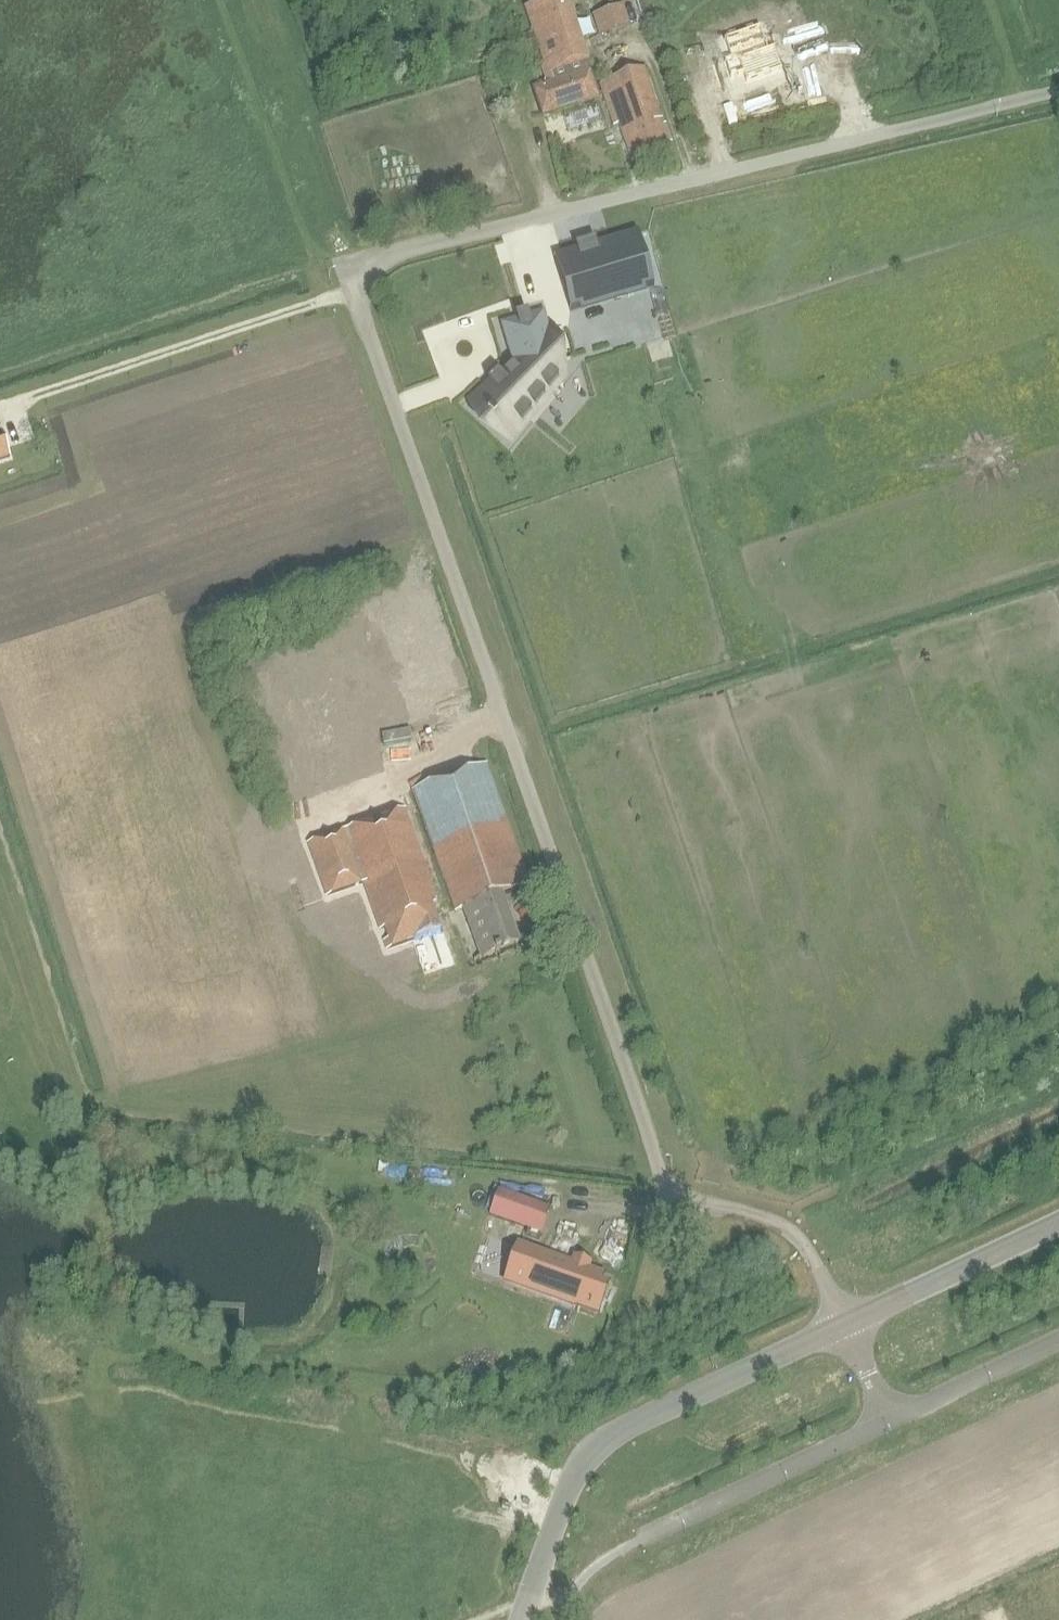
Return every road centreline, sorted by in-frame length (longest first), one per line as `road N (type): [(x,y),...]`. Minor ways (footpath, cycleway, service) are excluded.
road 1 (unclassified): [(667,1199),(348,268),(1058,91)]
road 2 (tertiary): [(844,1323),(594,1446),(565,1484),(522,1619)]
road 3 (residential): [(892,1419),(640,1540)]
road 4 (tertiary): [(1058,1224),(844,1323)]
road 5 (residential): [(1058,1340),(892,1419)]

